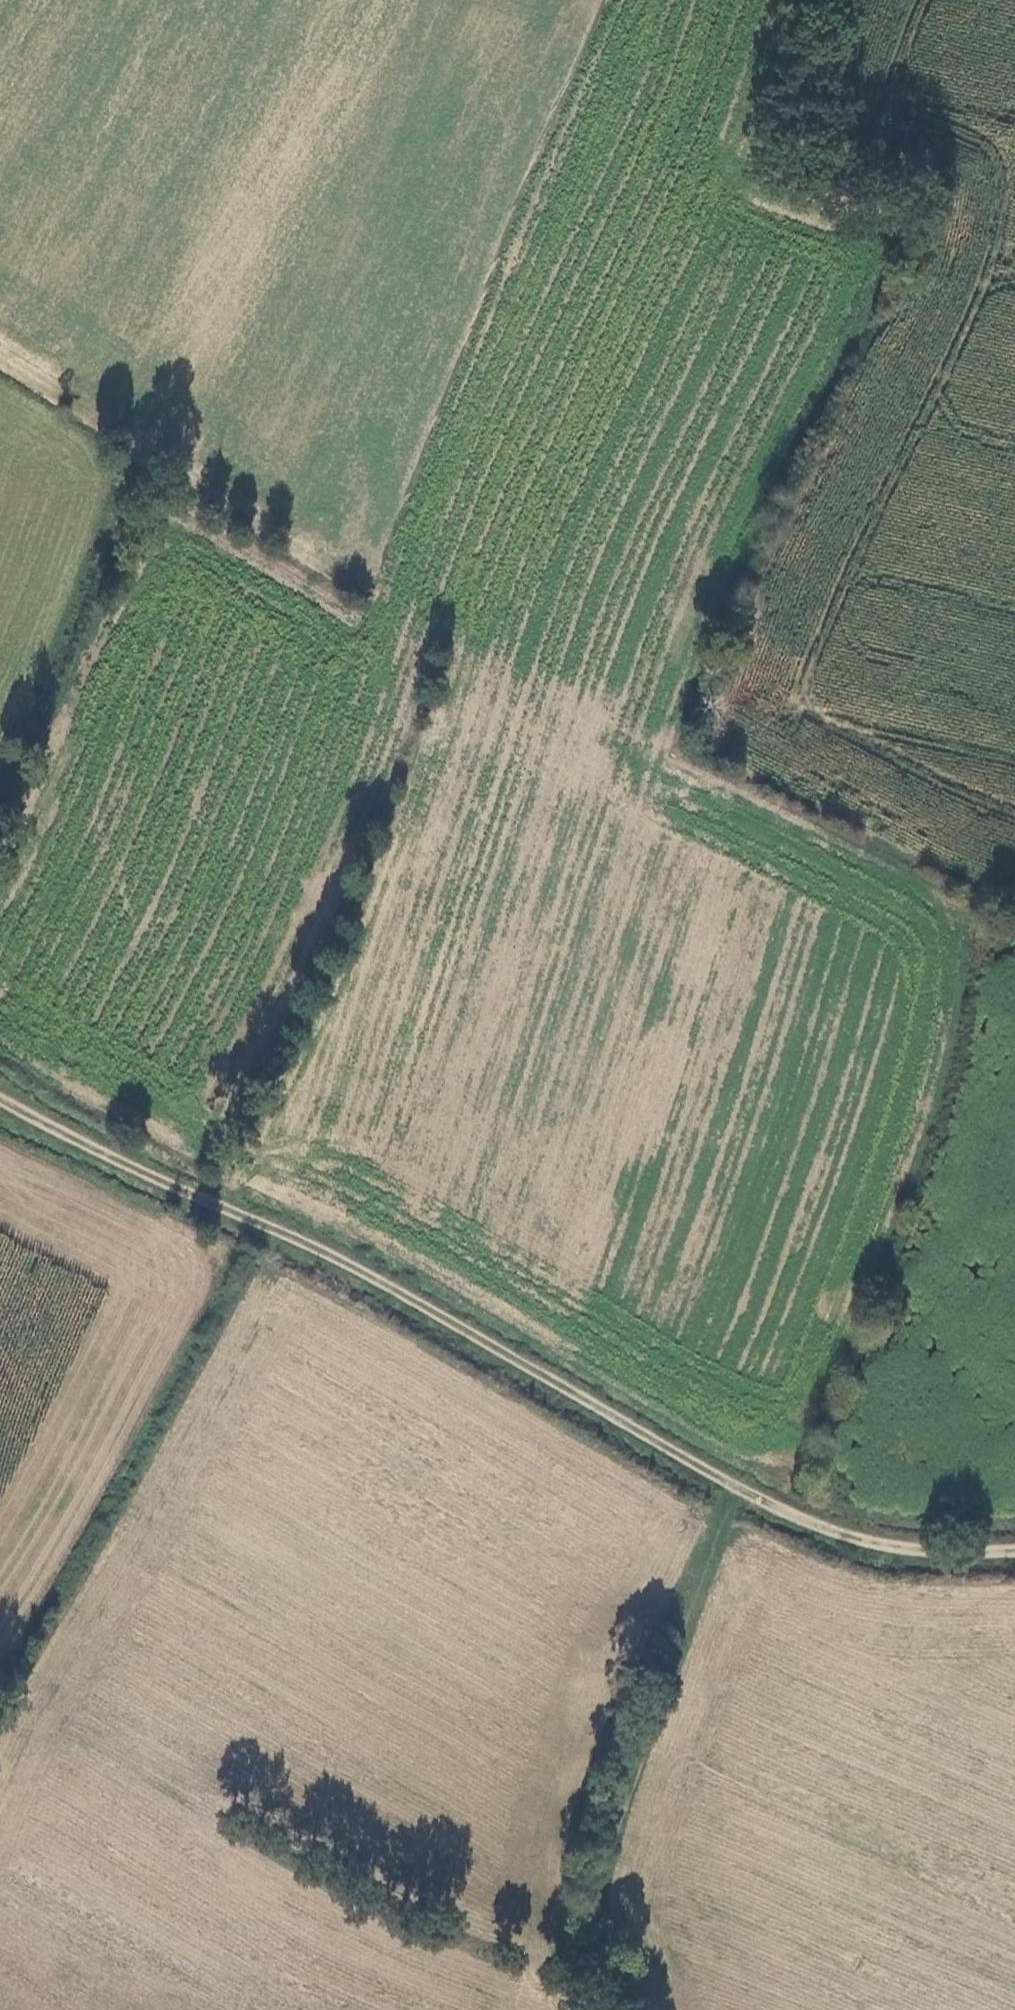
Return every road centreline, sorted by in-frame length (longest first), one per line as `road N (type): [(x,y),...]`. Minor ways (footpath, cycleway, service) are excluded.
road 1 (track): [(0,1099),(410,1300),(747,1489)]
road 2 (track): [(747,1489),(894,1542),(1014,1543)]

